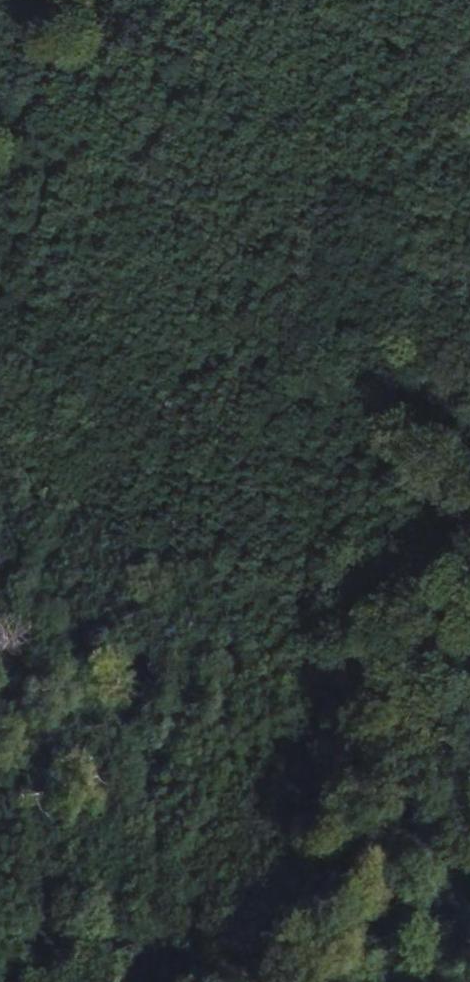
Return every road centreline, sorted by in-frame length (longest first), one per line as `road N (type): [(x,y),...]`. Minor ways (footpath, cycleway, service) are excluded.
road 1 (track): [(0,942),(250,981)]

